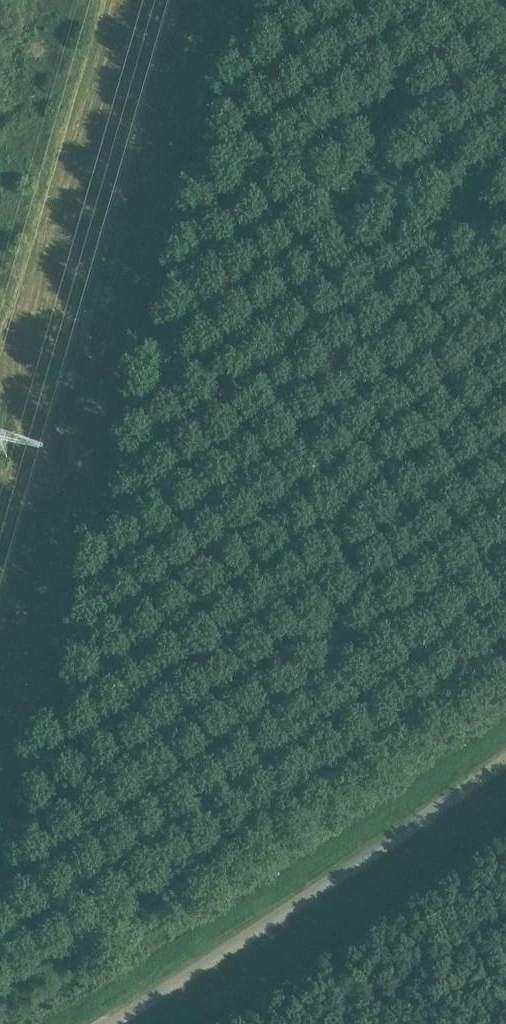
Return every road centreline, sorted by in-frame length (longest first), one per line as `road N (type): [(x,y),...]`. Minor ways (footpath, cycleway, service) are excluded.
road 1 (unclassified): [(120,1023),(505,758)]

